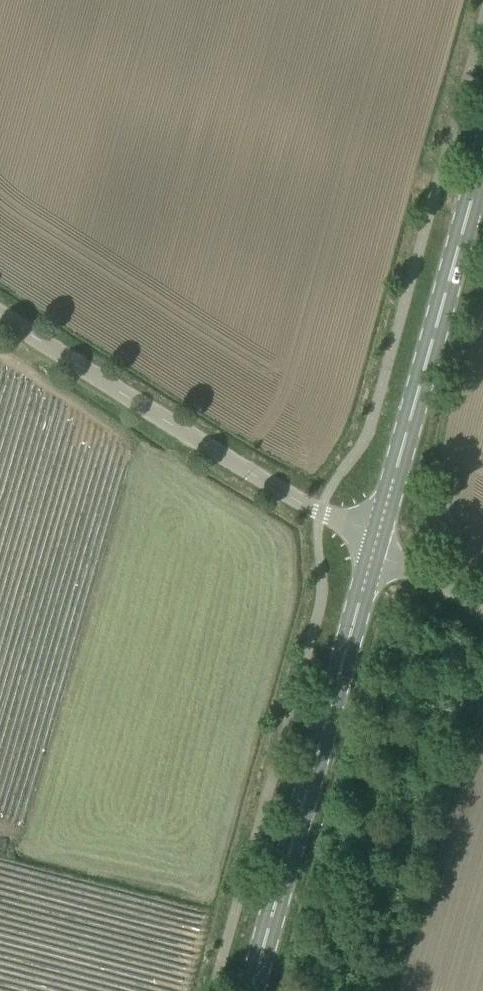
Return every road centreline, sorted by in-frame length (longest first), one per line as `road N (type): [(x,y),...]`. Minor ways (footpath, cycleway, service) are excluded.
road 1 (secondary): [(253,990),(376,546)]
road 2 (unclassified): [(376,546),(0,314)]
road 3 (secondary): [(376,546),(482,157)]
road 4 (track): [(482,603),(376,546)]

